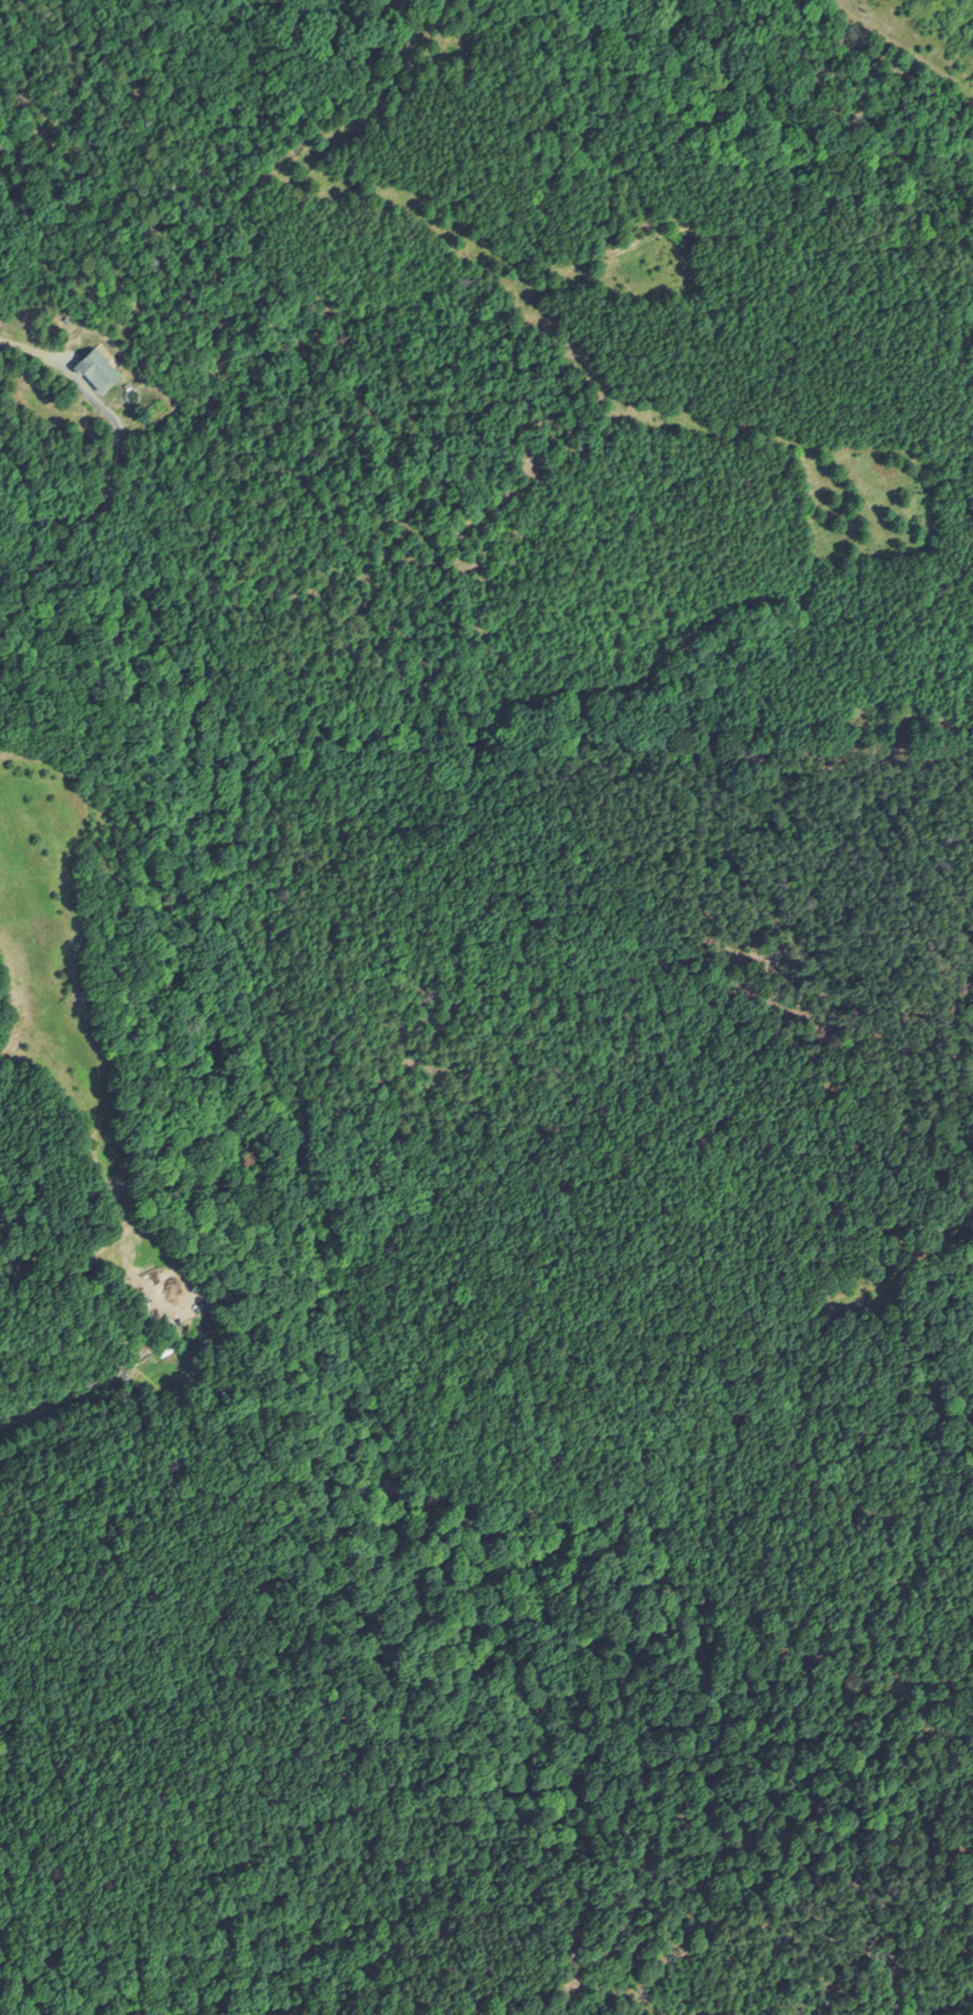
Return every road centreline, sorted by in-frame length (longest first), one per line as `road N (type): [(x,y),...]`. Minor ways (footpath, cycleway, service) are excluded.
road 1 (residential): [(142,1360),(0,1422)]

